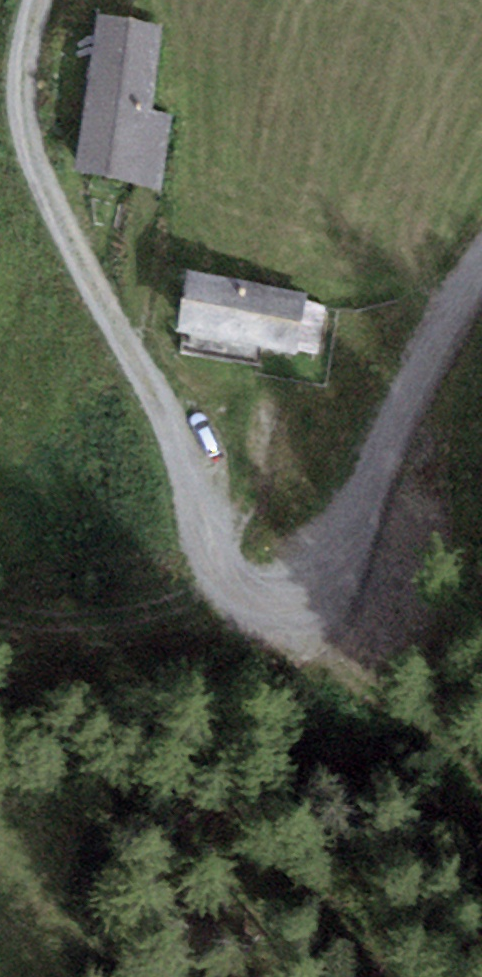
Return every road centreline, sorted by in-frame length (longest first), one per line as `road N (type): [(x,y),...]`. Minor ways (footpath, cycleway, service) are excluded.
road 1 (track): [(38,0),(22,81),(29,144),(58,217),(171,420),(214,545),(242,595),(292,614),(481,263)]
road 2 (track): [(292,614),(481,822)]

